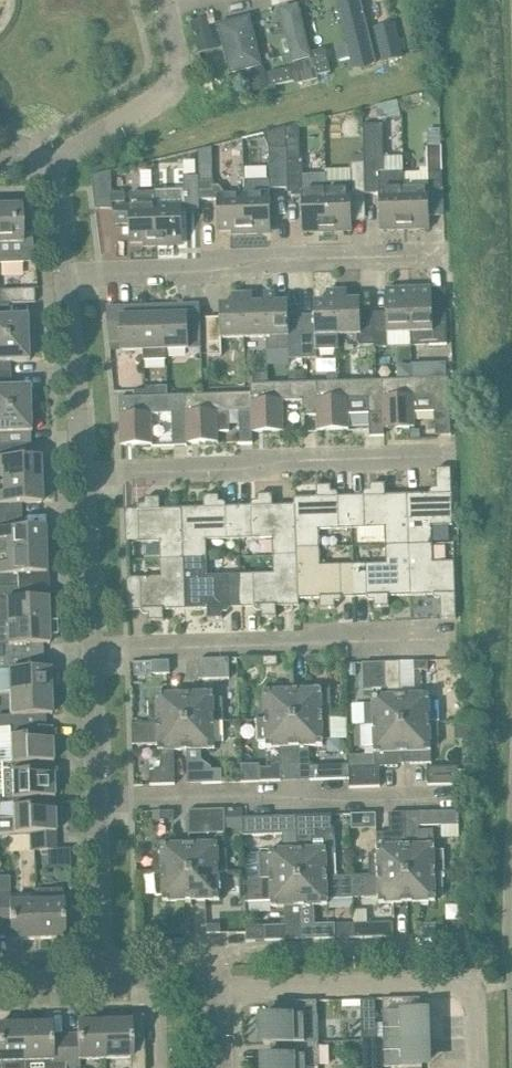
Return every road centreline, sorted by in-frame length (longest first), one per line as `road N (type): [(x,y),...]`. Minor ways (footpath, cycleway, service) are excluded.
road 1 (residential): [(97,801),(470,792)]
road 2 (residential): [(65,277),(437,255)]
road 3 (residential): [(80,471),(448,454)]
road 4 (residential): [(91,650),(452,637)]
road 5 (residential): [(219,987),(446,981),(475,1008),(480,1067)]
road 6 (residential): [(55,171),(61,157),(177,82),(167,13)]
road 7 (residential): [(80,471),(65,277)]
road 8 (residential): [(91,650),(80,471)]
road 9 (residential): [(103,978),(97,801)]
road 10 (residential): [(97,801),(91,650)]

